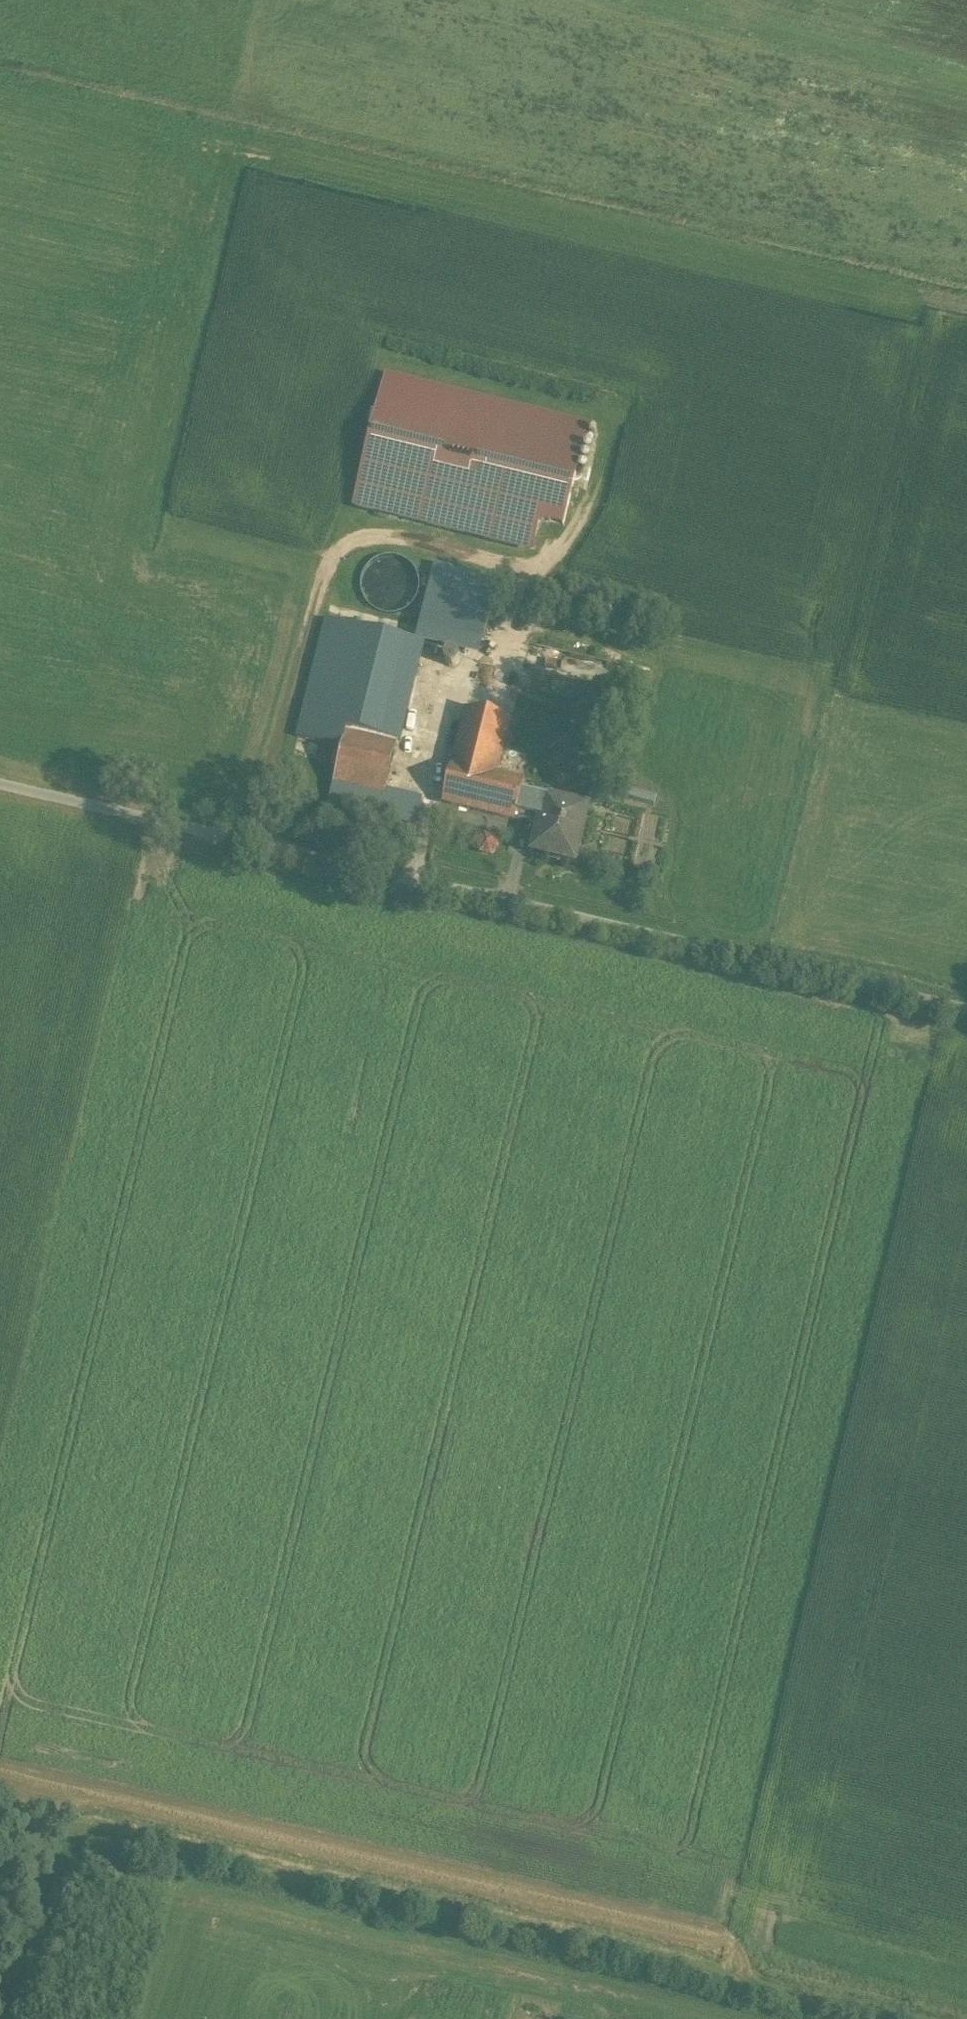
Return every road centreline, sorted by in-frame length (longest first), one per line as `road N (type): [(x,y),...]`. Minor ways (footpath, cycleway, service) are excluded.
road 1 (unclassified): [(966,998),(0,770)]

